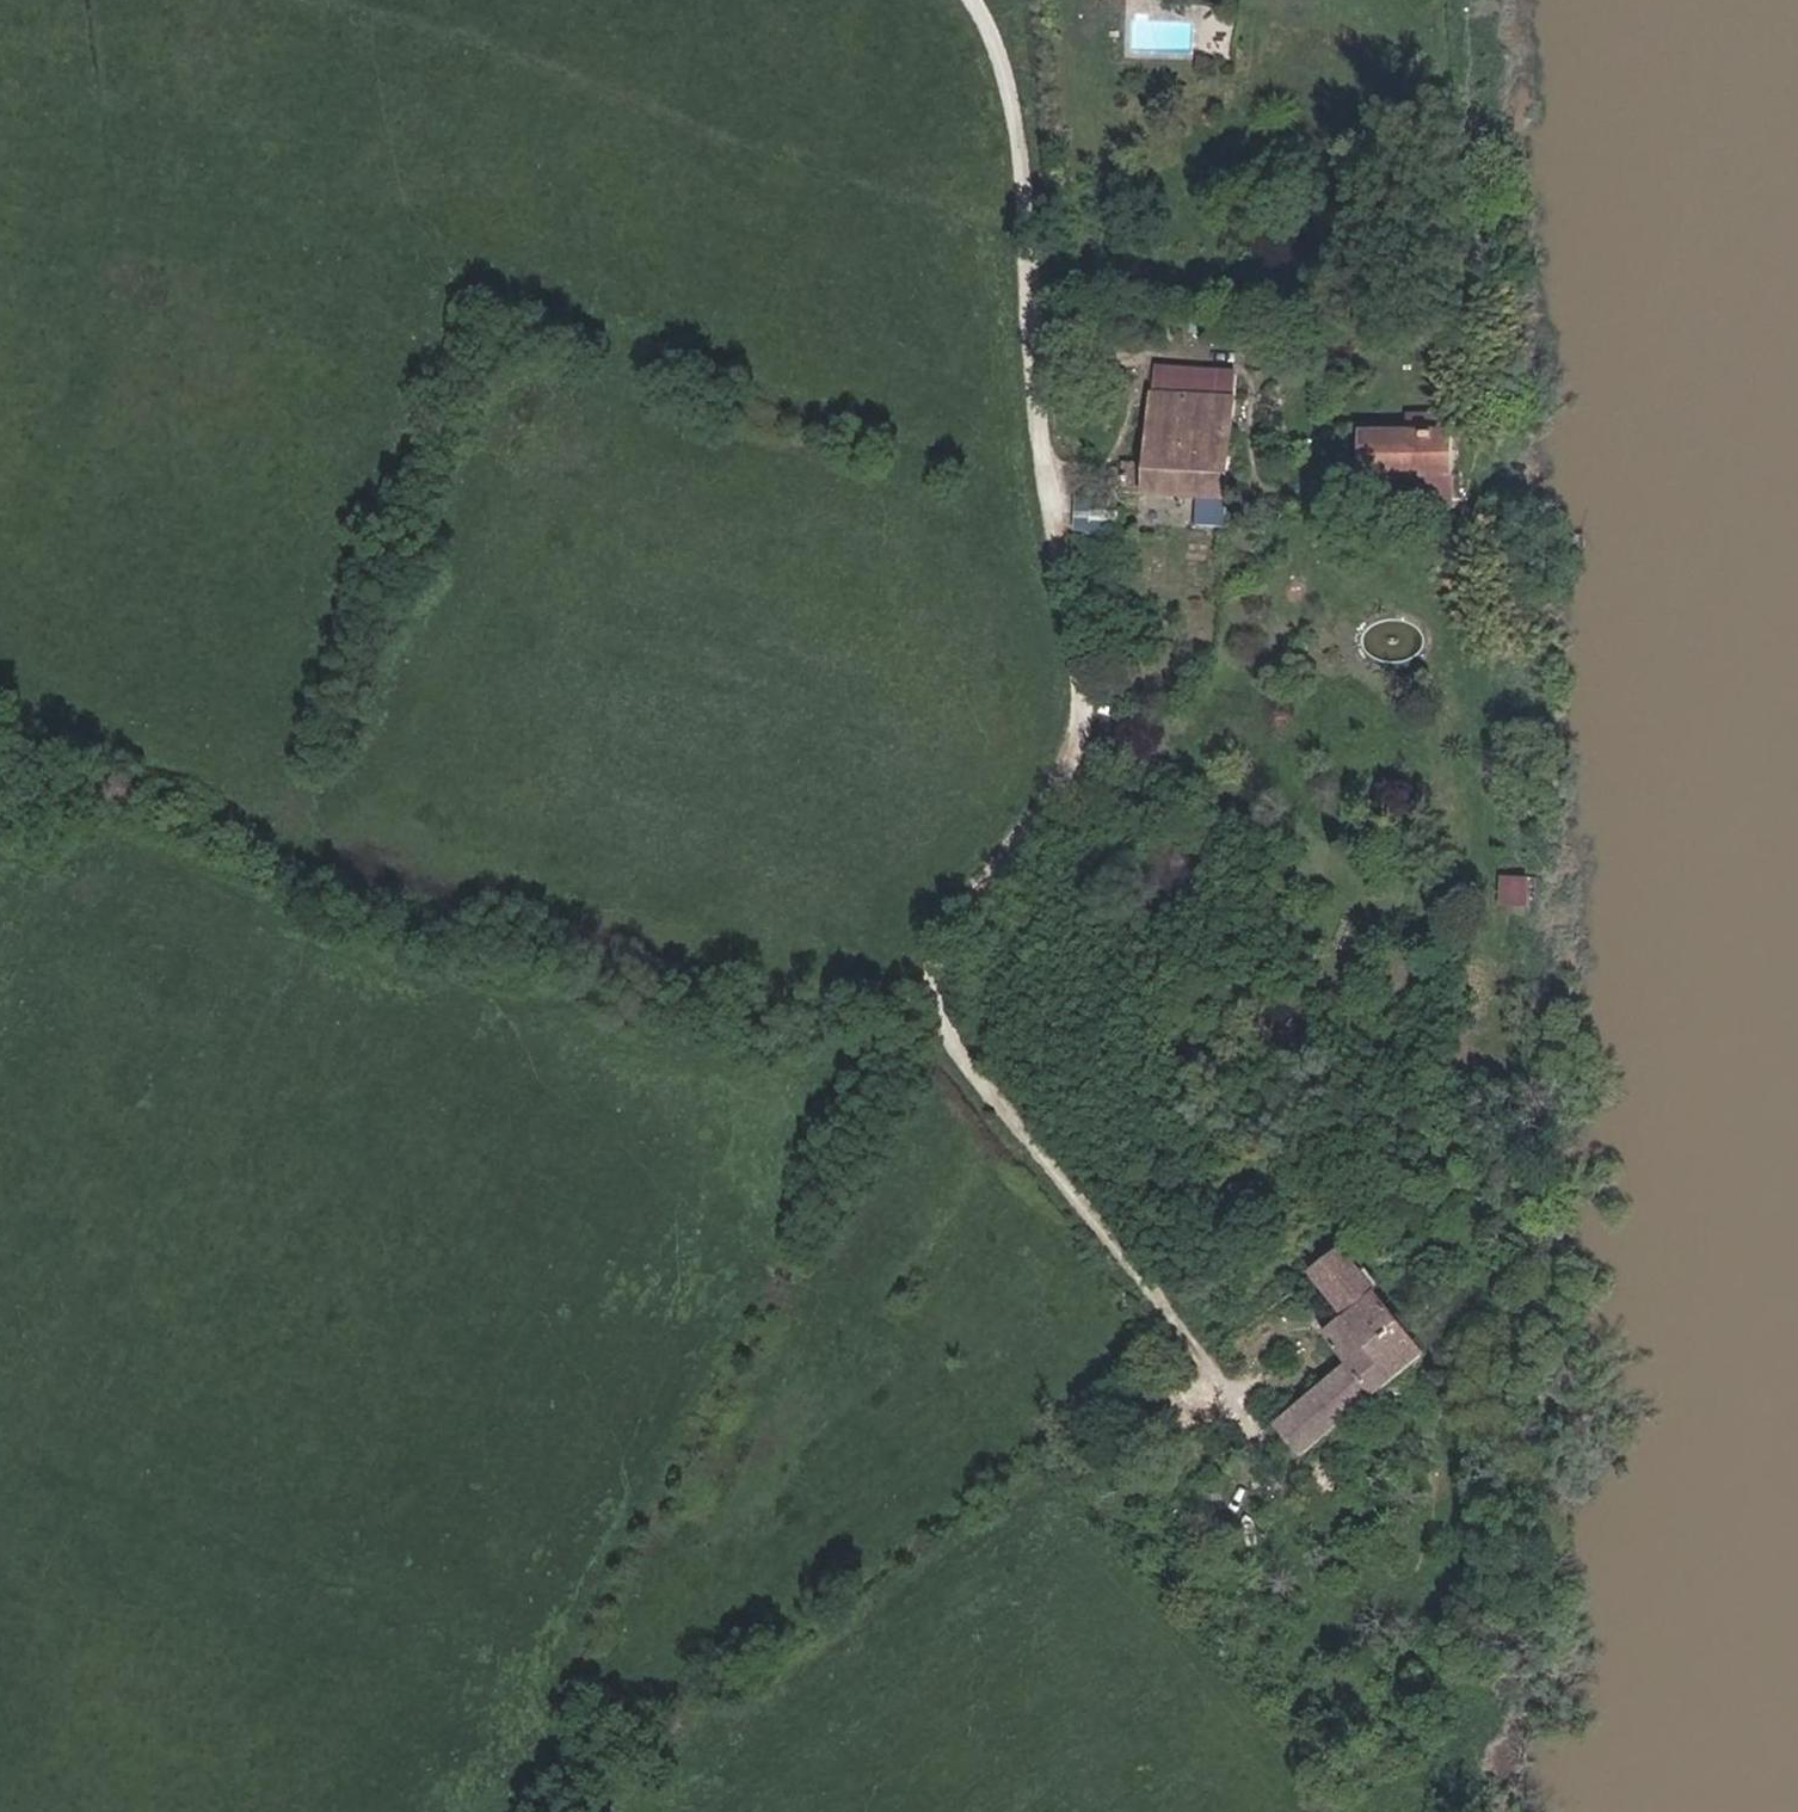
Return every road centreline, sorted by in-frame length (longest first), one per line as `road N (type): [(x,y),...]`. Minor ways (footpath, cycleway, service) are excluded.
road 1 (track): [(978,0),(1034,160),(1048,473),(1090,726),(944,960),(931,1021),(1229,1378)]

